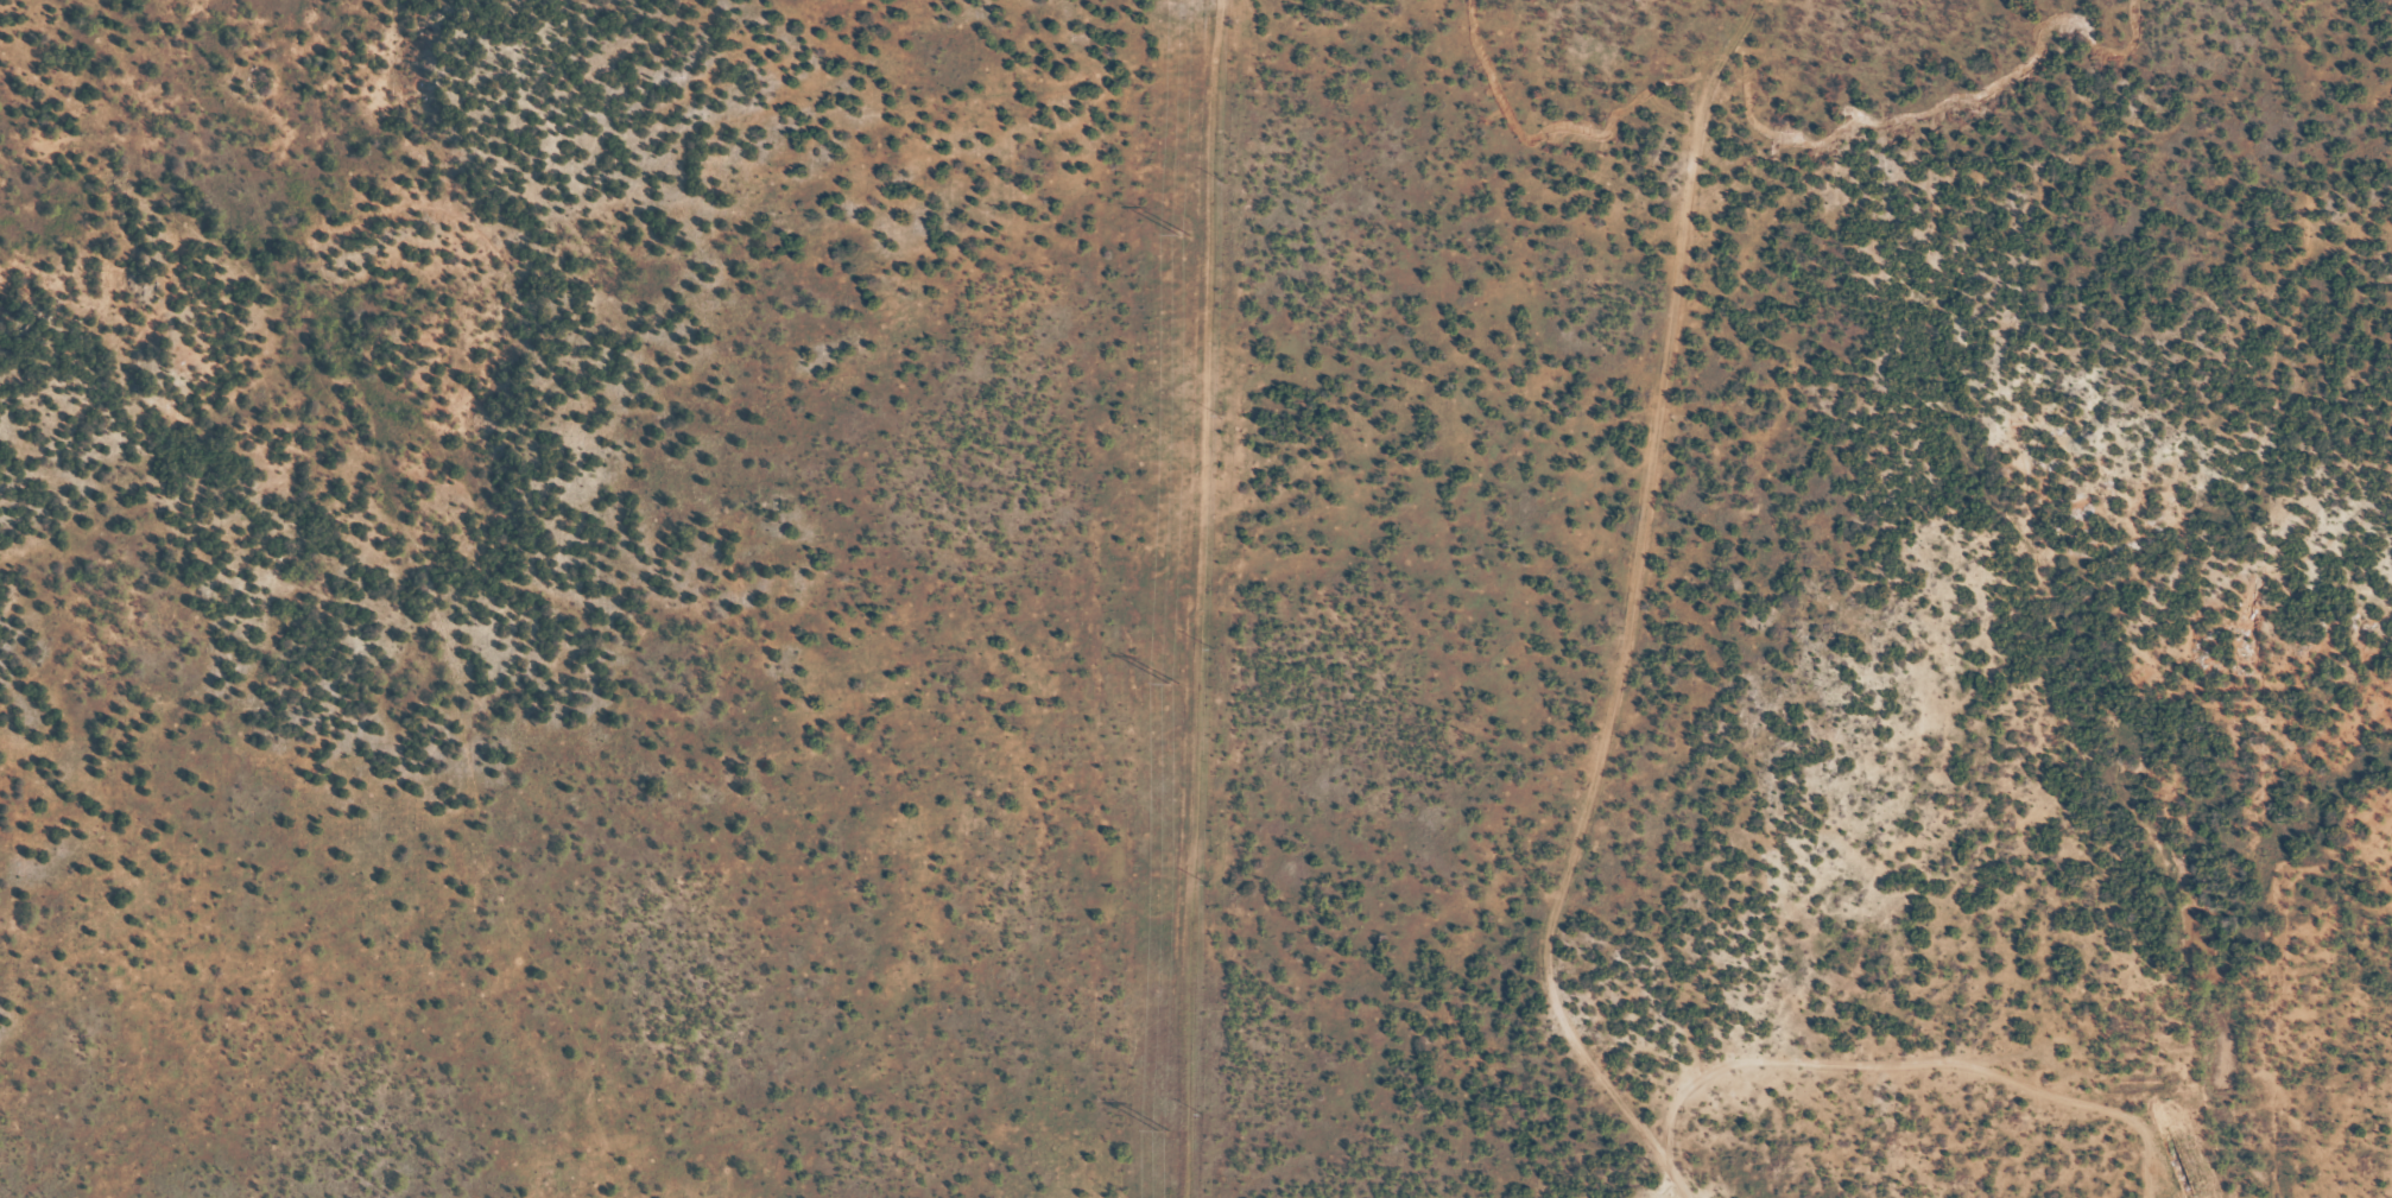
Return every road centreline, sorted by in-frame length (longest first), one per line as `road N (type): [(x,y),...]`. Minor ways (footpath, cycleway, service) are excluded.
road 1 (residential): [(1761,0),(1684,201),(1630,546),(1539,850),(1533,1008),(1634,1197)]
road 2 (residential): [(2227,1027),(1752,1061),(1701,1054),(1671,1077),(1620,1172)]

